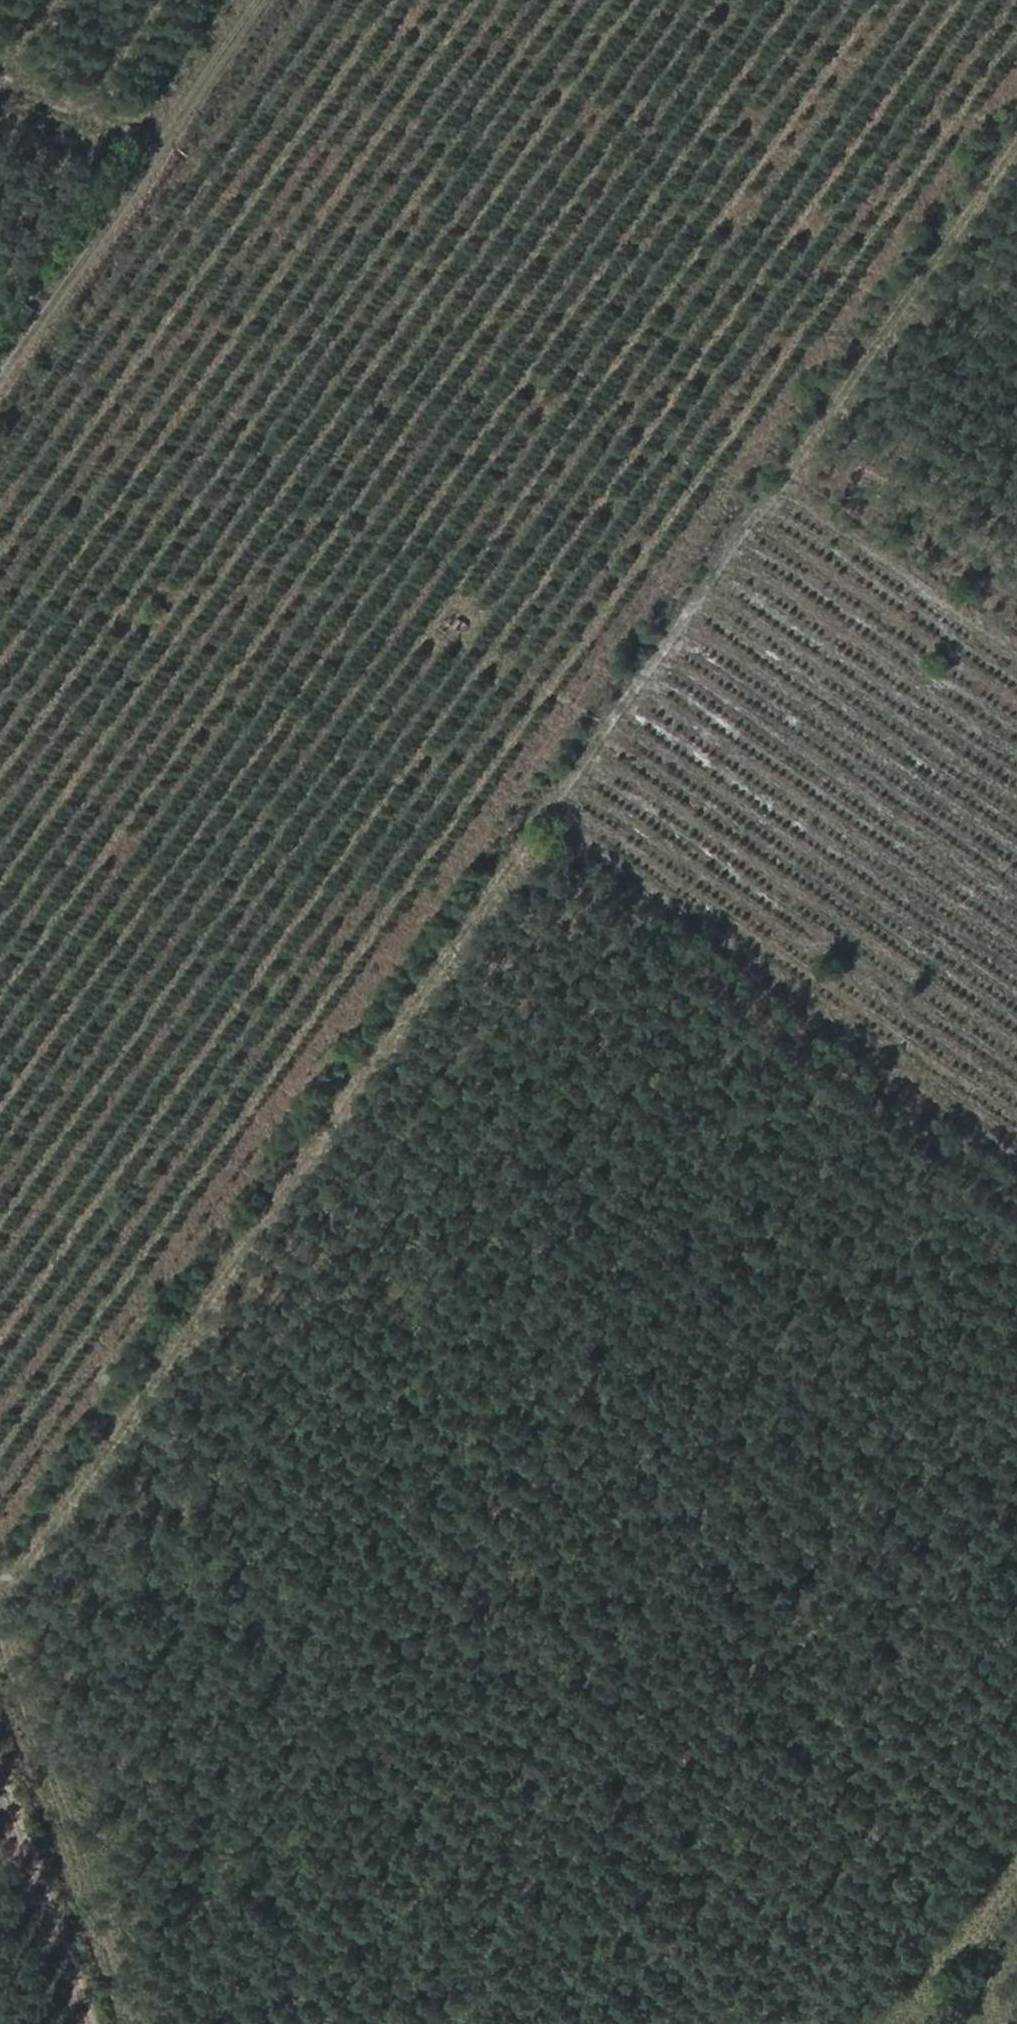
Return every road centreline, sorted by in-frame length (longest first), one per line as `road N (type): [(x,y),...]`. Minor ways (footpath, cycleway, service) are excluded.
road 1 (track): [(248,0),(0,354)]
road 2 (track): [(0,1788),(87,2023)]

